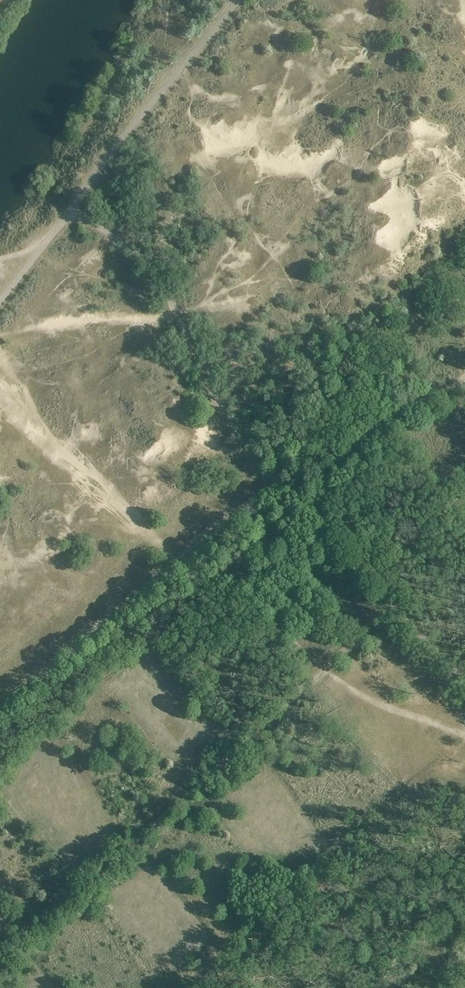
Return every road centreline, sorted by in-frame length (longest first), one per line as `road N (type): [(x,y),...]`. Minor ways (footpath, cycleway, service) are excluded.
road 1 (track): [(0,964),(395,601)]
road 2 (track): [(379,584),(256,462),(201,376),(156,271),(71,210)]
road 3 (track): [(0,301),(237,0)]

